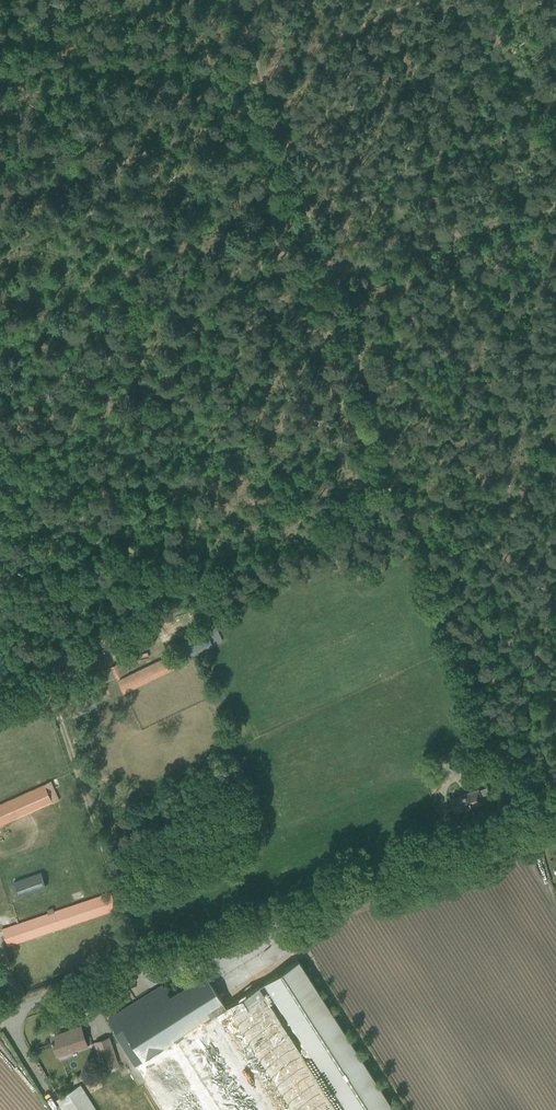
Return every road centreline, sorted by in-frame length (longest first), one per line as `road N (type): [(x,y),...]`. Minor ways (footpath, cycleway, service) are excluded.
road 1 (unclassified): [(0,1009),(555,819)]

